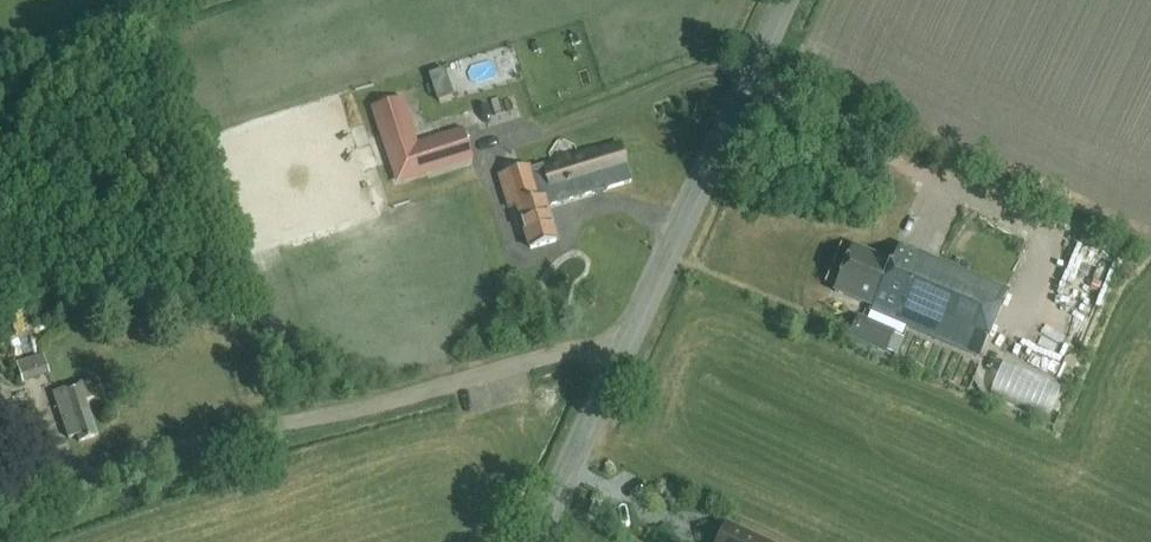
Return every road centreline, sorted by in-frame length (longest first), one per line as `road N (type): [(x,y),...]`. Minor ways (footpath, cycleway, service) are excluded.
road 1 (track): [(0,507),(201,444),(571,352),(619,351)]
road 2 (tertiary): [(531,541),(775,0)]

